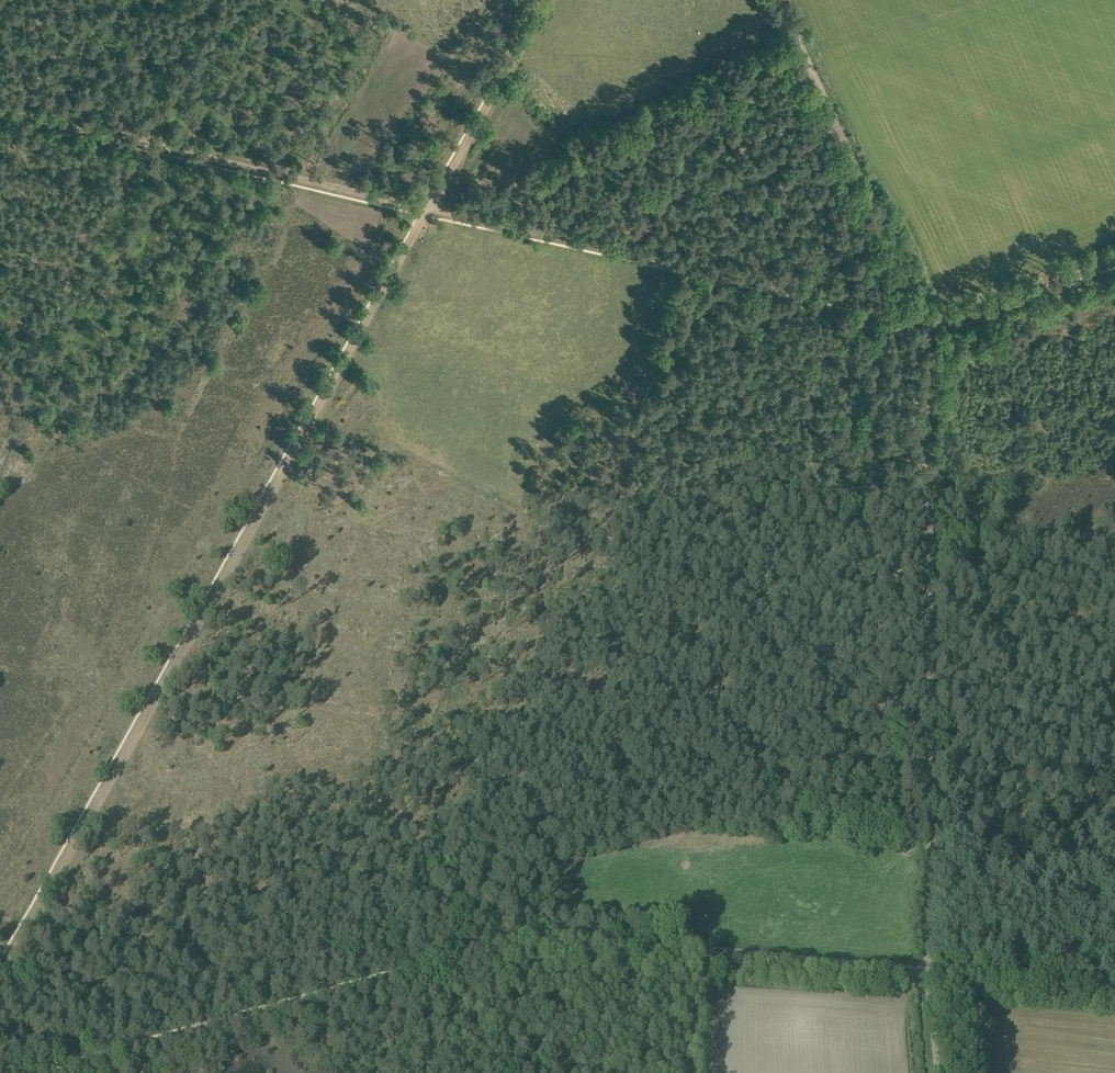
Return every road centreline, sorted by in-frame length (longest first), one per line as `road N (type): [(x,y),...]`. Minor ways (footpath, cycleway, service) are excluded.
road 1 (track): [(929,975),(537,941),(48,1072)]
road 2 (track): [(0,973),(430,211)]
road 3 (track): [(929,975),(923,318)]
road 4 (track): [(923,318),(430,211)]
road 5 (track): [(430,211),(0,111)]
road 6 (track): [(923,318),(780,0)]
road 7 (track): [(548,0),(430,211)]
road 8 (track): [(1114,261),(945,318),(923,318)]
road 9 (track): [(1114,992),(929,975)]

